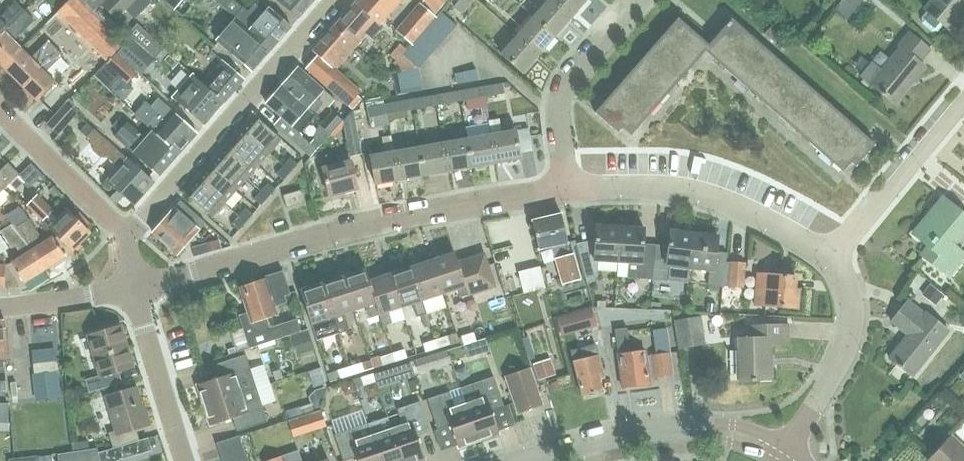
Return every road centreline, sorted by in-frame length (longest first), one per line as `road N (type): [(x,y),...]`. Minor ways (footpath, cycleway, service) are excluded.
road 1 (residential): [(135,289),(355,226),(568,189)]
road 2 (residential): [(128,241),(339,0)]
road 3 (residential): [(568,189),(678,185),(832,253)]
road 4 (unclassified): [(526,460),(627,433),(690,431),(731,434),(777,456)]
road 5 (unclassified): [(832,253),(849,288),(852,324),(836,371),(777,456)]
road 6 (residential): [(568,189),(563,89),(641,0)]
road 7 (unclassified): [(832,253),(963,98)]
road 8 (residential): [(128,241),(0,112)]
road 9 (residential): [(135,289),(187,460)]
road 10 (residential): [(135,289),(0,305)]

